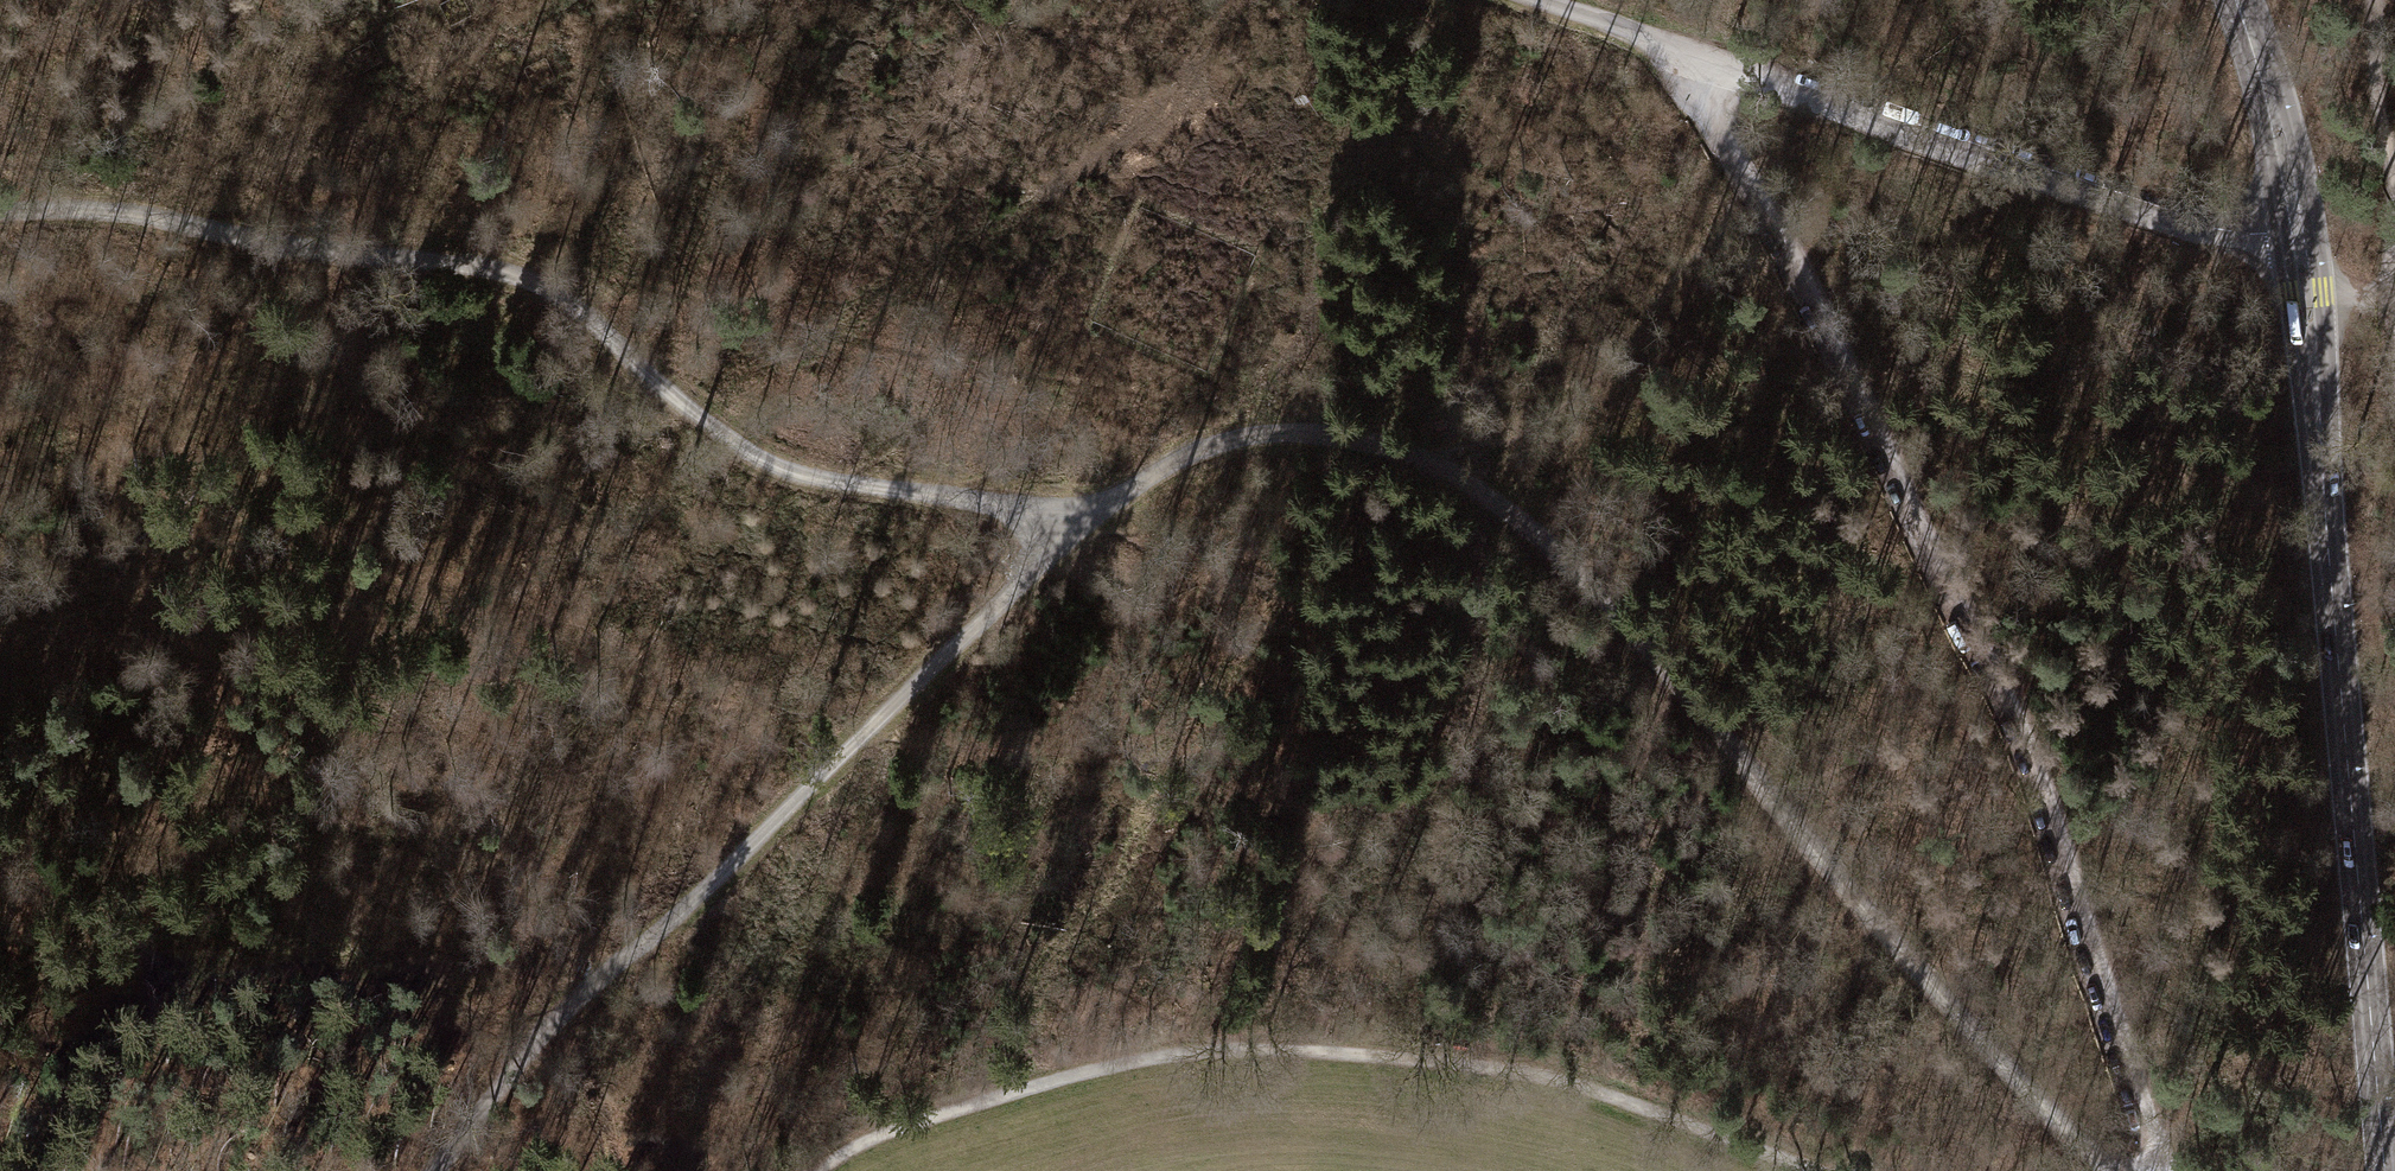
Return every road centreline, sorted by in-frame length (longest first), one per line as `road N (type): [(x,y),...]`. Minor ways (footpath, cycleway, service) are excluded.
road 1 (track): [(2129,1170),(2044,1113),(1641,641),(1501,501),(1431,460),(1339,436),(1244,439),(1158,468),(1078,528)]
road 2 (track): [(1666,42),(2019,716),(2113,1027),(2168,1170)]
road 3 (secondary): [(2385,1170),(2323,437),(2277,125),(2241,0)]
road 4 (track): [(1078,528),(1026,511),(773,464),(720,435),(560,294),(523,278),(300,251),(143,216),(0,212)]
road 5 (track): [(823,1170),(861,1144),(1093,1072),(1168,1056),(1351,1055),(1489,1067),(1604,1096),(1810,1170)]
road 6 (track): [(1078,528),(724,872),(541,1033),(440,1170)]
road 7 (track): [(305,406),(340,518),(389,596),(451,760),(513,884),(541,1033)]
road 8 (track): [(1313,437),(1321,242),(1396,0)]
road 9 (track): [(2373,0),(2391,187),(2390,303)]

